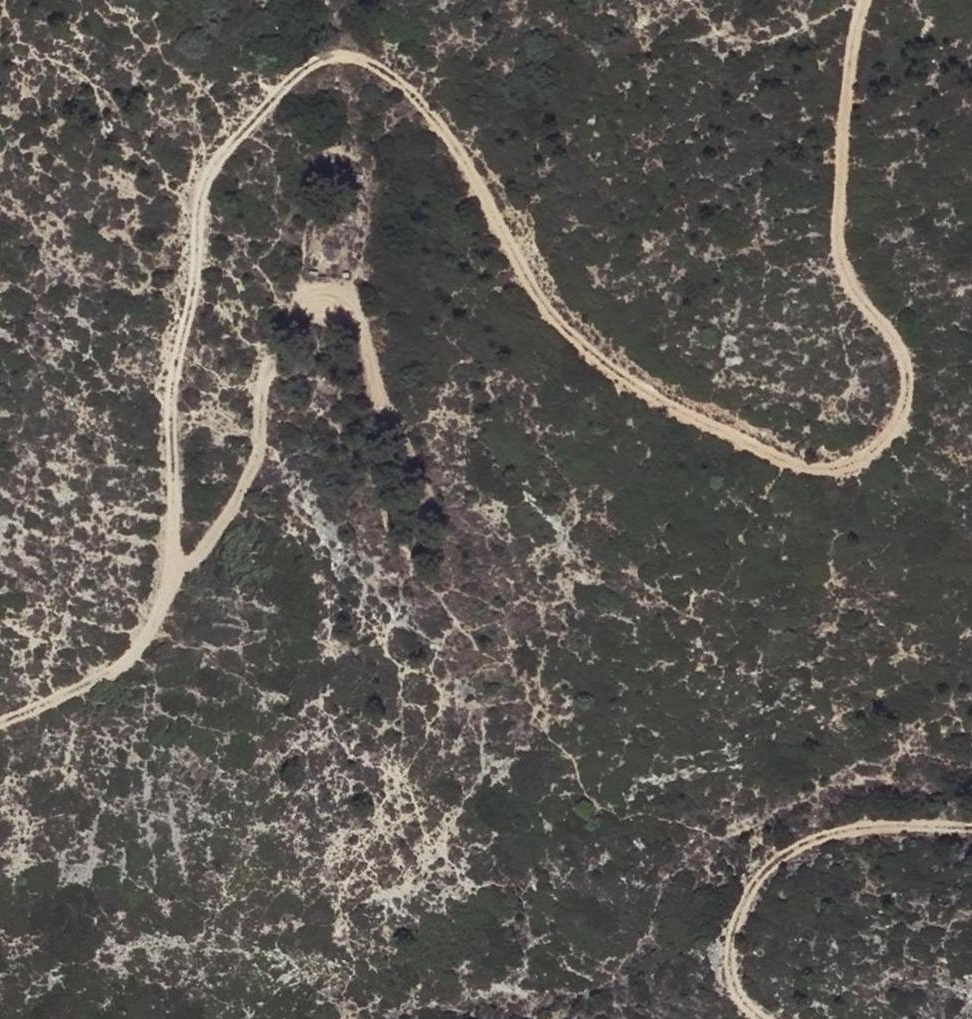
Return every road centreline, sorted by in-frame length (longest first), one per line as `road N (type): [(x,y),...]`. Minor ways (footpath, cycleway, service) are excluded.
road 1 (track): [(863,0),(840,180),(842,245),(851,292),(901,353),(910,392),(884,436),(846,467),(813,466),(700,422),(564,324),(511,255),(480,185),(418,100),(358,58),(316,58),(205,177),(191,297),(168,384),(175,568),(151,632),(93,681),(0,720)]
road 2 (track): [(971,827),(852,829),(789,851),(754,889),(737,937),(732,999),(756,1018)]

